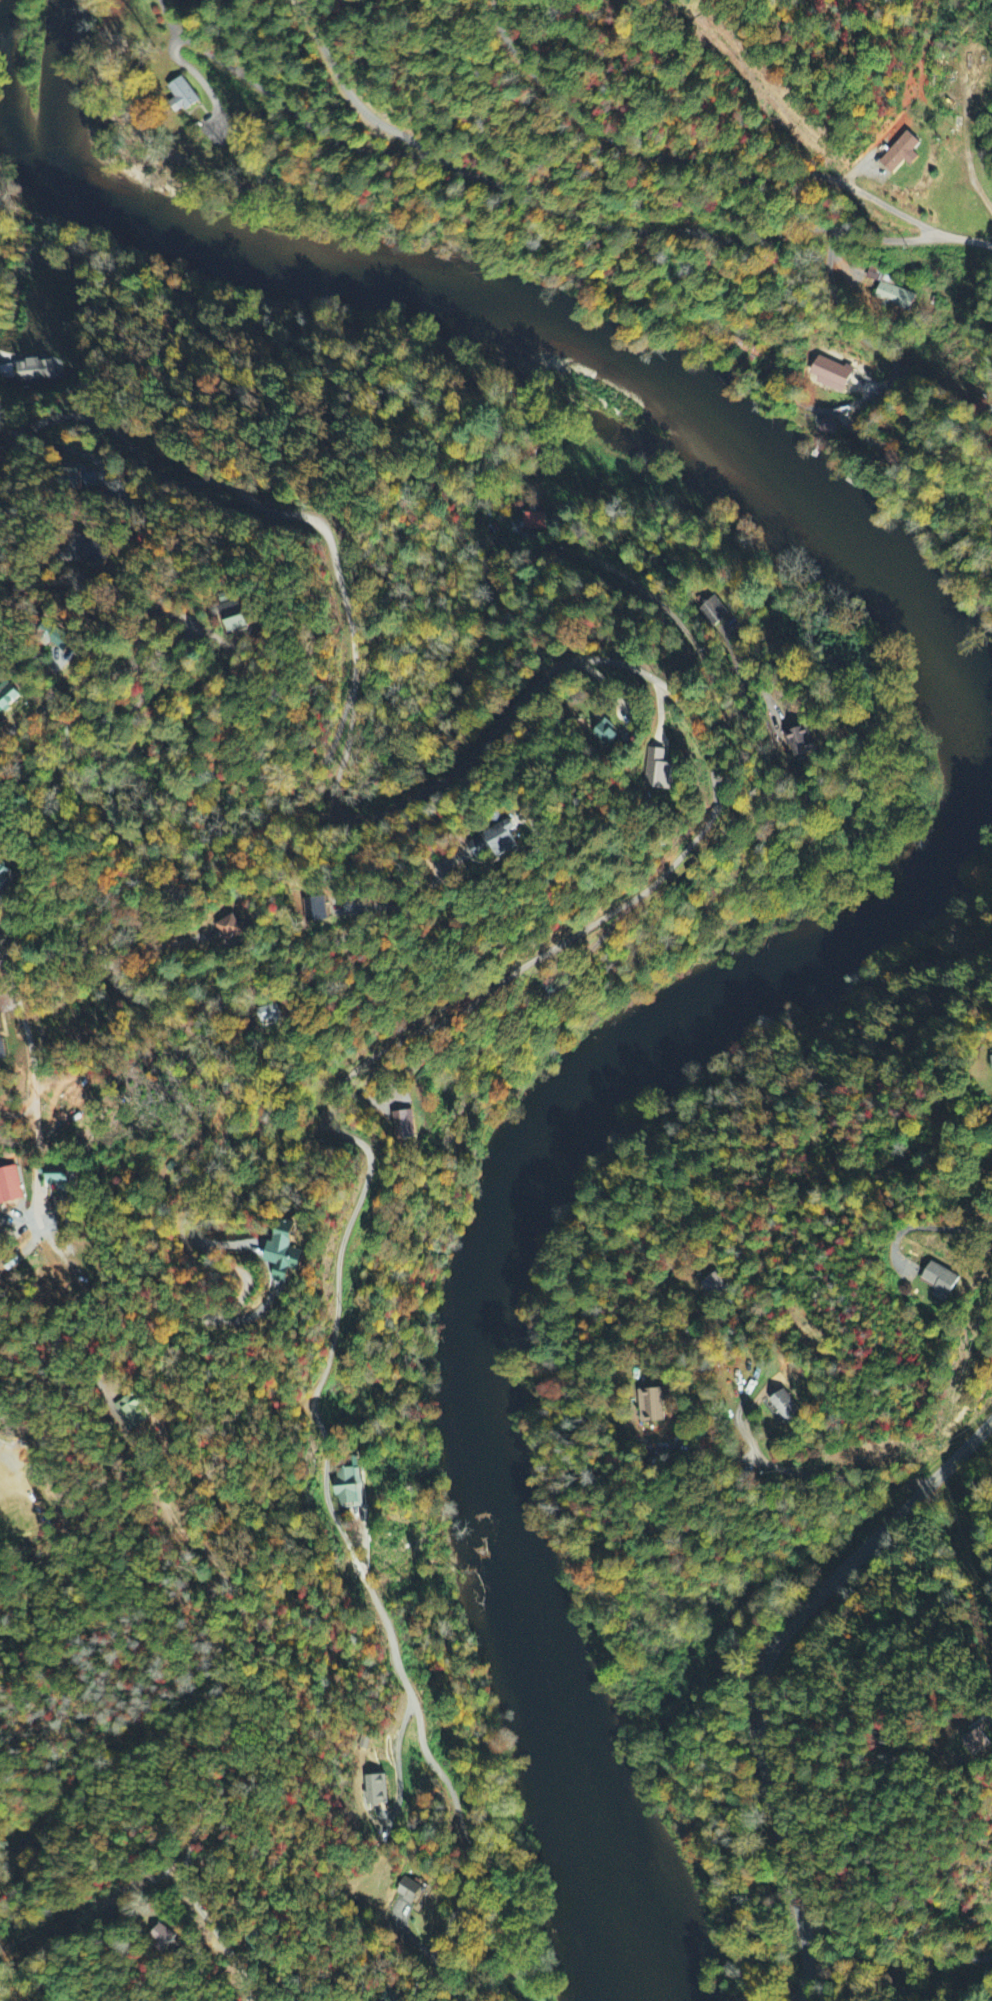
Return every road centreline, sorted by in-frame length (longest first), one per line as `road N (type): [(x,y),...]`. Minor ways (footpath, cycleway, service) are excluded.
road 1 (residential): [(478,2000),(460,1929),(468,1885),(450,1786),(421,1754),(390,1631),(325,1503),(325,1442),(312,1401),(335,1322),(338,1249),(369,1167),(369,1152),(333,1127),(327,1111),(338,1083),(368,1058),(456,1014),(658,878),(712,816),(708,754),(695,724),(658,682),(616,662),(571,660),(541,677),(447,776),(369,817),(349,818),(330,792),(352,706),(352,642),(318,524),(269,513),(217,482),(164,483),(82,416),(0,429)]
road 2 (residential): [(241,1971),(184,1876),(204,1817),(237,1784),(243,1759),(239,1703),(216,1636),(221,1569),(194,1538),(187,1513),(211,1469),(214,1445),(170,1349),(186,1326),(235,1306),(247,1284),(239,1268),(189,1255),(178,1232),(230,1117),(229,1083),(197,1037),(203,1007),(273,982),(437,880),(427,861),(333,858),(290,846),(273,829),(276,813),(323,759),(352,690)]
road 3 (residential): [(991,246),(824,227),(740,243),(598,223),(427,159),(326,139),(176,34)]
road 4 (tertiary): [(797,2000),(808,1955),(755,1728),(763,1662),(784,1629),(991,1419)]
road 5 (residential): [(199,1044),(120,994),(100,961),(110,938),(172,902),(167,884),(95,806),(88,779),(95,752),(160,656),(157,645),(140,641)]
road 6 (residential): [(0,596),(56,582),(78,586),(142,646),(131,663),(0,739)]
road 7 (residential): [(758,1348),(756,1376),(737,1413),(765,1462),(807,1474),(928,1485)]
road 8 (residential): [(0,961),(35,1076),(29,1108),(20,1115),(0,1110)]
road 9 (residential): [(808,1955),(991,1954)]

